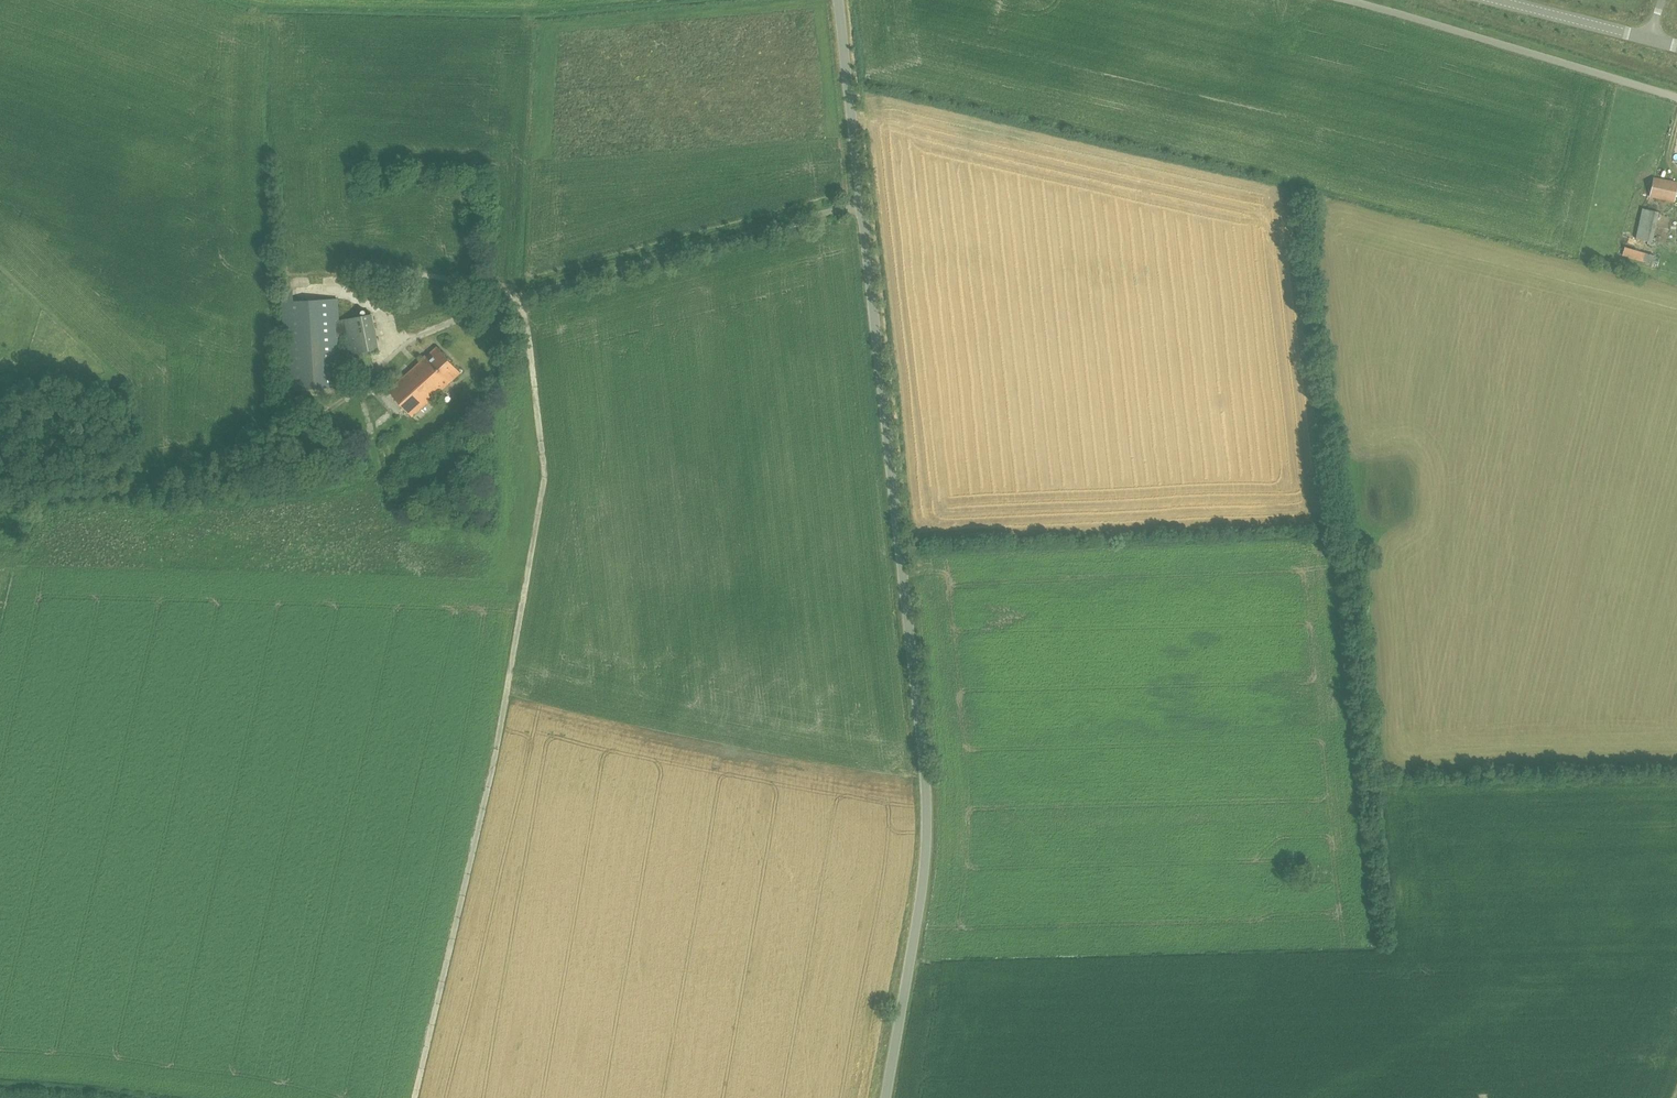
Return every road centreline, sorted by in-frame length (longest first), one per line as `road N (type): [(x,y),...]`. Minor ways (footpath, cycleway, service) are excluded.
road 1 (unclassified): [(889,1097),(930,884),(933,818),(842,0)]
road 2 (track): [(0,490),(194,484),(231,473),(274,453),(469,319),(518,296)]
road 3 (unclassified): [(1676,47),(1494,0)]

